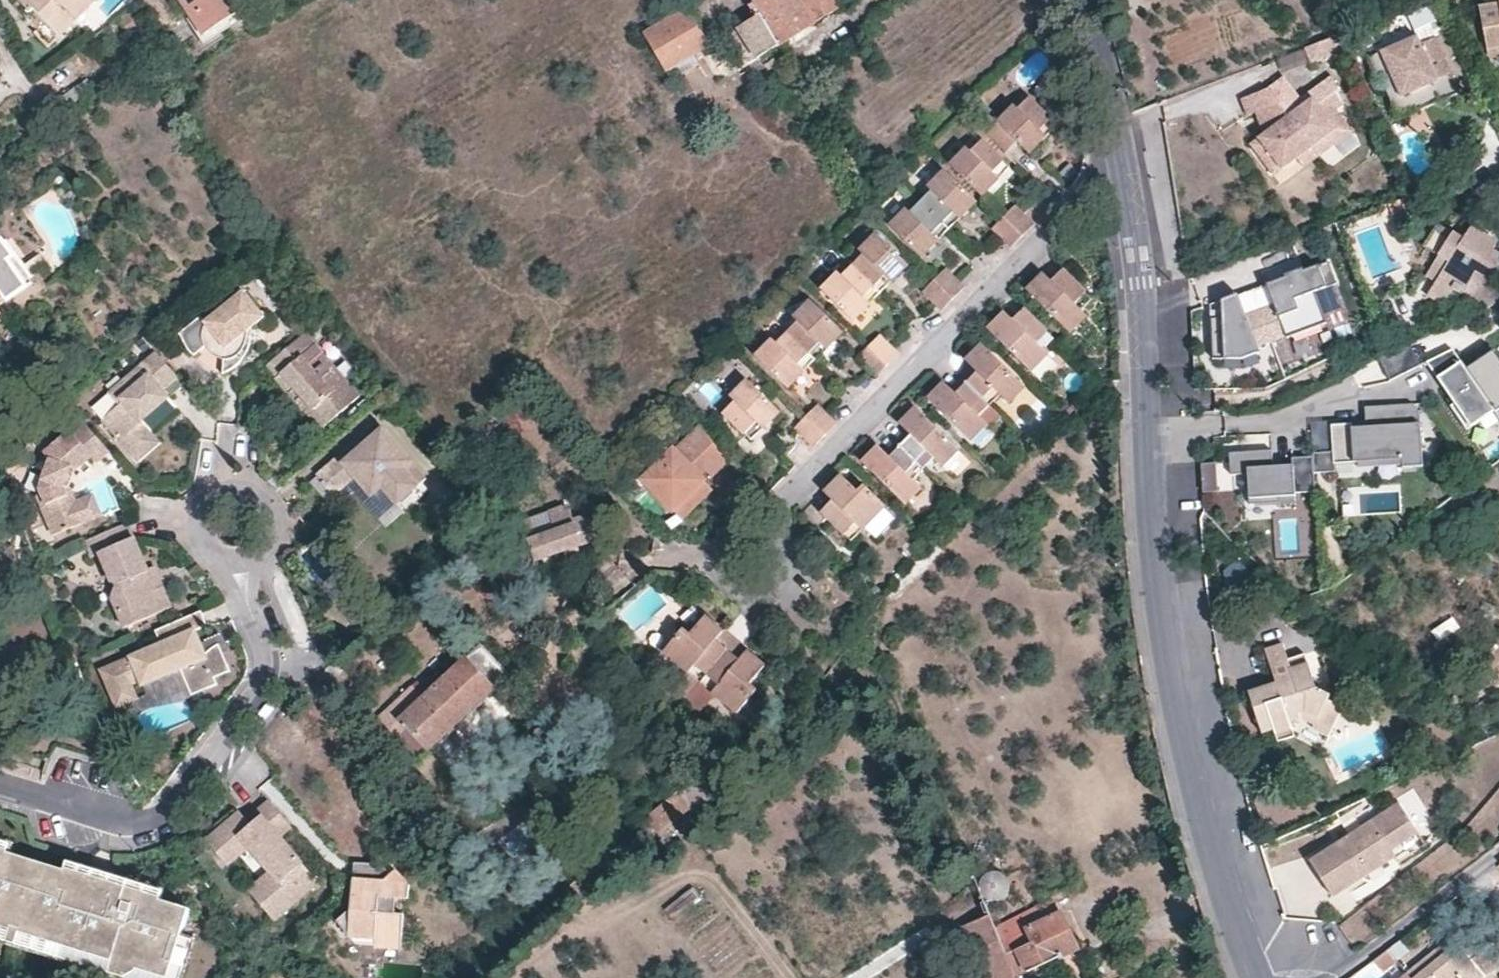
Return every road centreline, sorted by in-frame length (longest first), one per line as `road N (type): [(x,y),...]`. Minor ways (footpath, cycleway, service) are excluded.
road 1 (residential): [(1253,977),(1185,751),(1167,651),(1140,282),(1125,181)]
road 2 (residential): [(777,510),(1081,201),(1125,181)]
road 3 (residential): [(0,785),(131,824),(182,802),(269,675),(238,561)]
road 4 (residential): [(1338,977),(1498,857)]
road 5 (residential): [(718,568),(764,617),(789,594),(790,534),(777,510)]
road 6 (residential): [(1125,181),(1081,0)]
road 7 (residential): [(238,561),(259,553),(270,534),(262,502),(242,491),(219,495),(201,523)]

